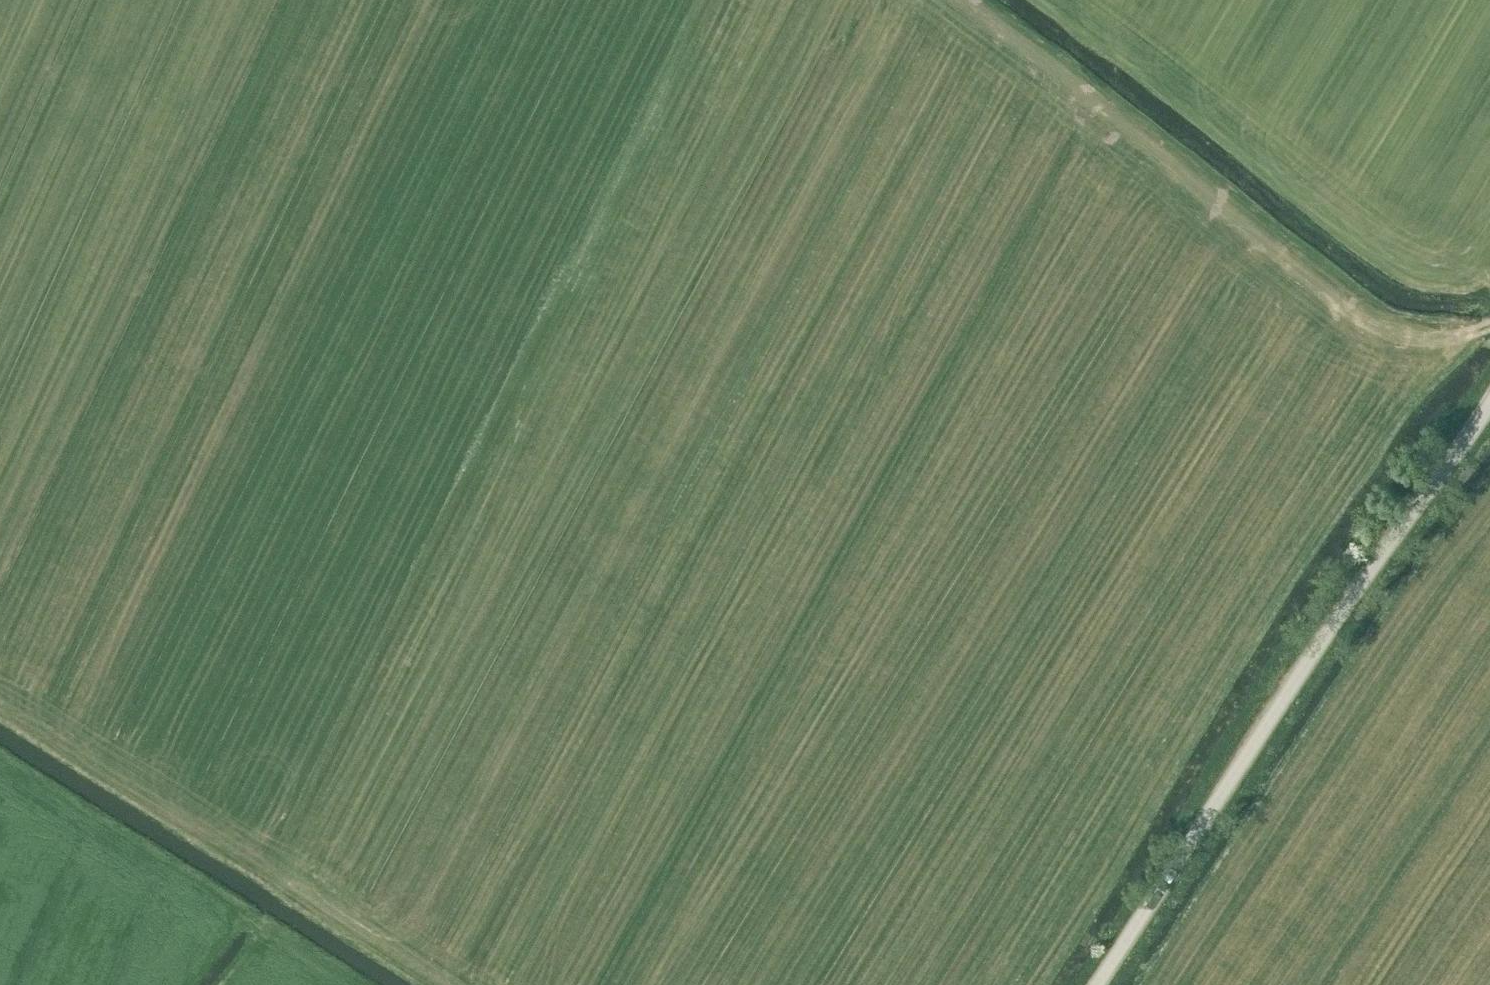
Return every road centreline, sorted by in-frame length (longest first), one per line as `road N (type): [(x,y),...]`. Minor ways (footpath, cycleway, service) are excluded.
road 1 (unclassified): [(1109,984),(1489,415)]

